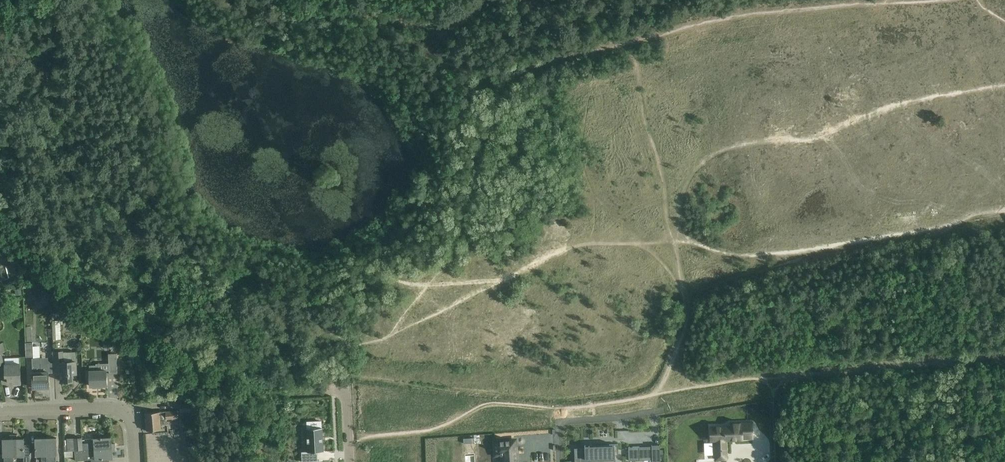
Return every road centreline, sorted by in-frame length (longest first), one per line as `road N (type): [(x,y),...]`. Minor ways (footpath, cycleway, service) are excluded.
road 1 (track): [(678,397),(674,378),(688,302),(677,211),(708,156),(775,140),(816,141),(904,103),(1004,87)]
road 2 (residential): [(348,461),(344,390),(557,412)]
road 3 (unclassified): [(1004,355),(778,379)]
road 4 (residential): [(557,412),(778,379)]
road 5 (residential): [(136,461),(134,422),(117,410),(0,413)]
road 6 (track): [(809,252),(688,302)]

